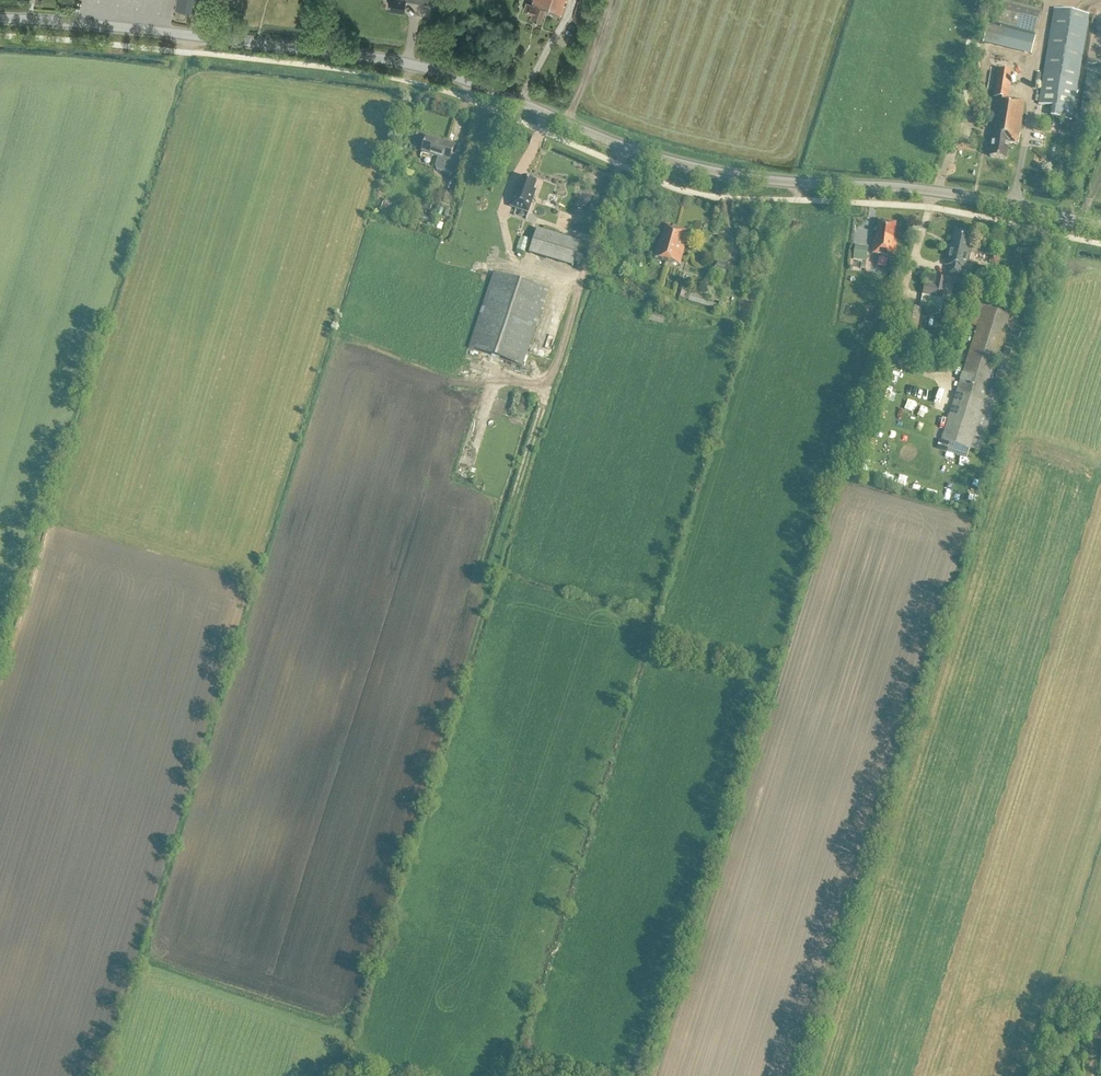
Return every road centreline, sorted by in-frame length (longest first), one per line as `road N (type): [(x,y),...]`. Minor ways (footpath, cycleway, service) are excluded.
road 1 (secondary): [(1100,226),(959,196),(781,183),(682,165),(406,63),(0,19)]

